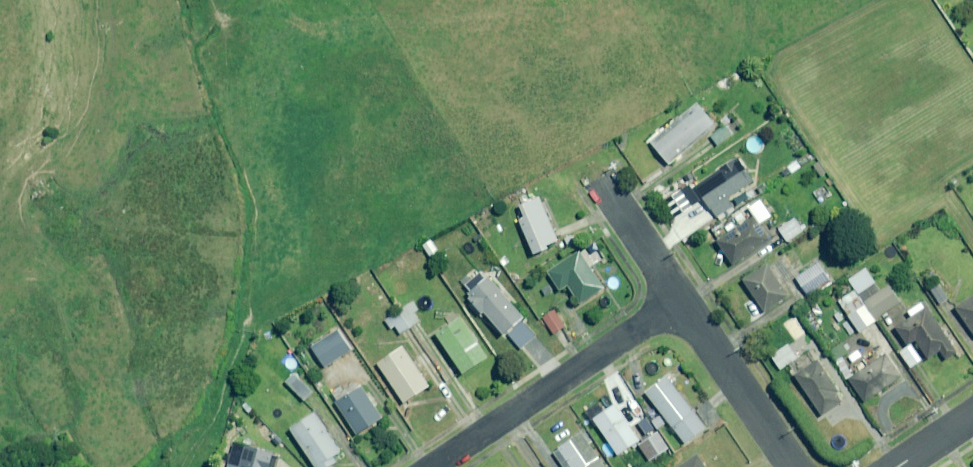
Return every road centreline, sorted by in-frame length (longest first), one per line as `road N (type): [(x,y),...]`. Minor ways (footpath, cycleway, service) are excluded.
road 1 (residential): [(686,304),(434,466)]
road 2 (residential): [(794,466),(686,304)]
road 3 (residential): [(686,304),(602,176)]

